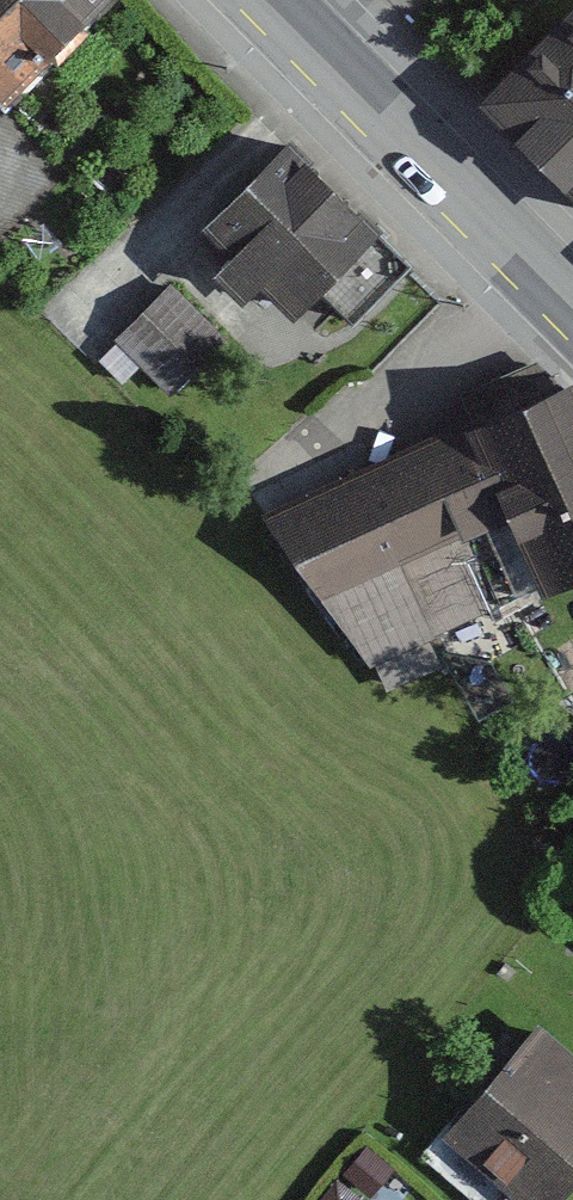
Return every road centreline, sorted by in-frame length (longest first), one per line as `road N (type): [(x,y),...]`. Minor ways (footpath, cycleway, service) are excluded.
road 1 (secondary): [(269,0),(572,304)]

